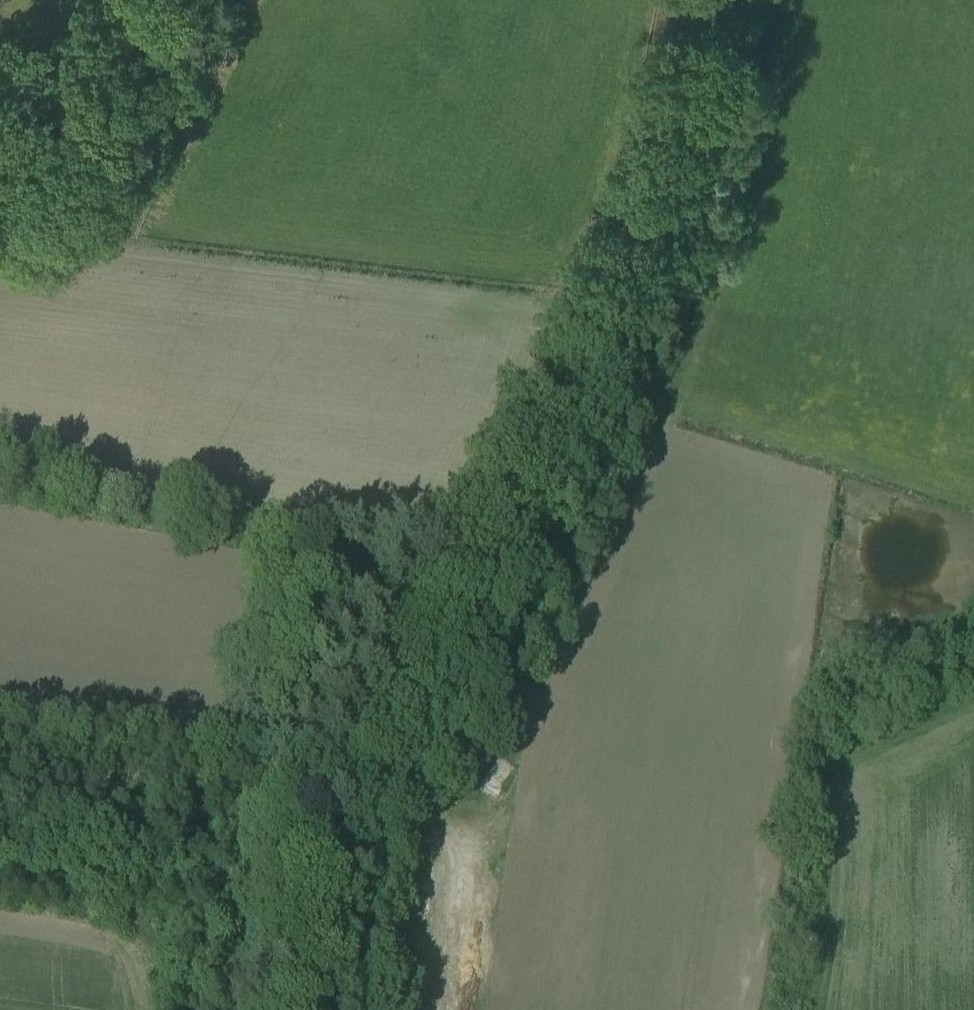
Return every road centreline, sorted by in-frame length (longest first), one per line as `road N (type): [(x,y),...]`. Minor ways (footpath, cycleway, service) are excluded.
road 1 (unclassified): [(316,1009),(328,891),(343,848),(522,609),(559,542),(680,207),(733,0)]

